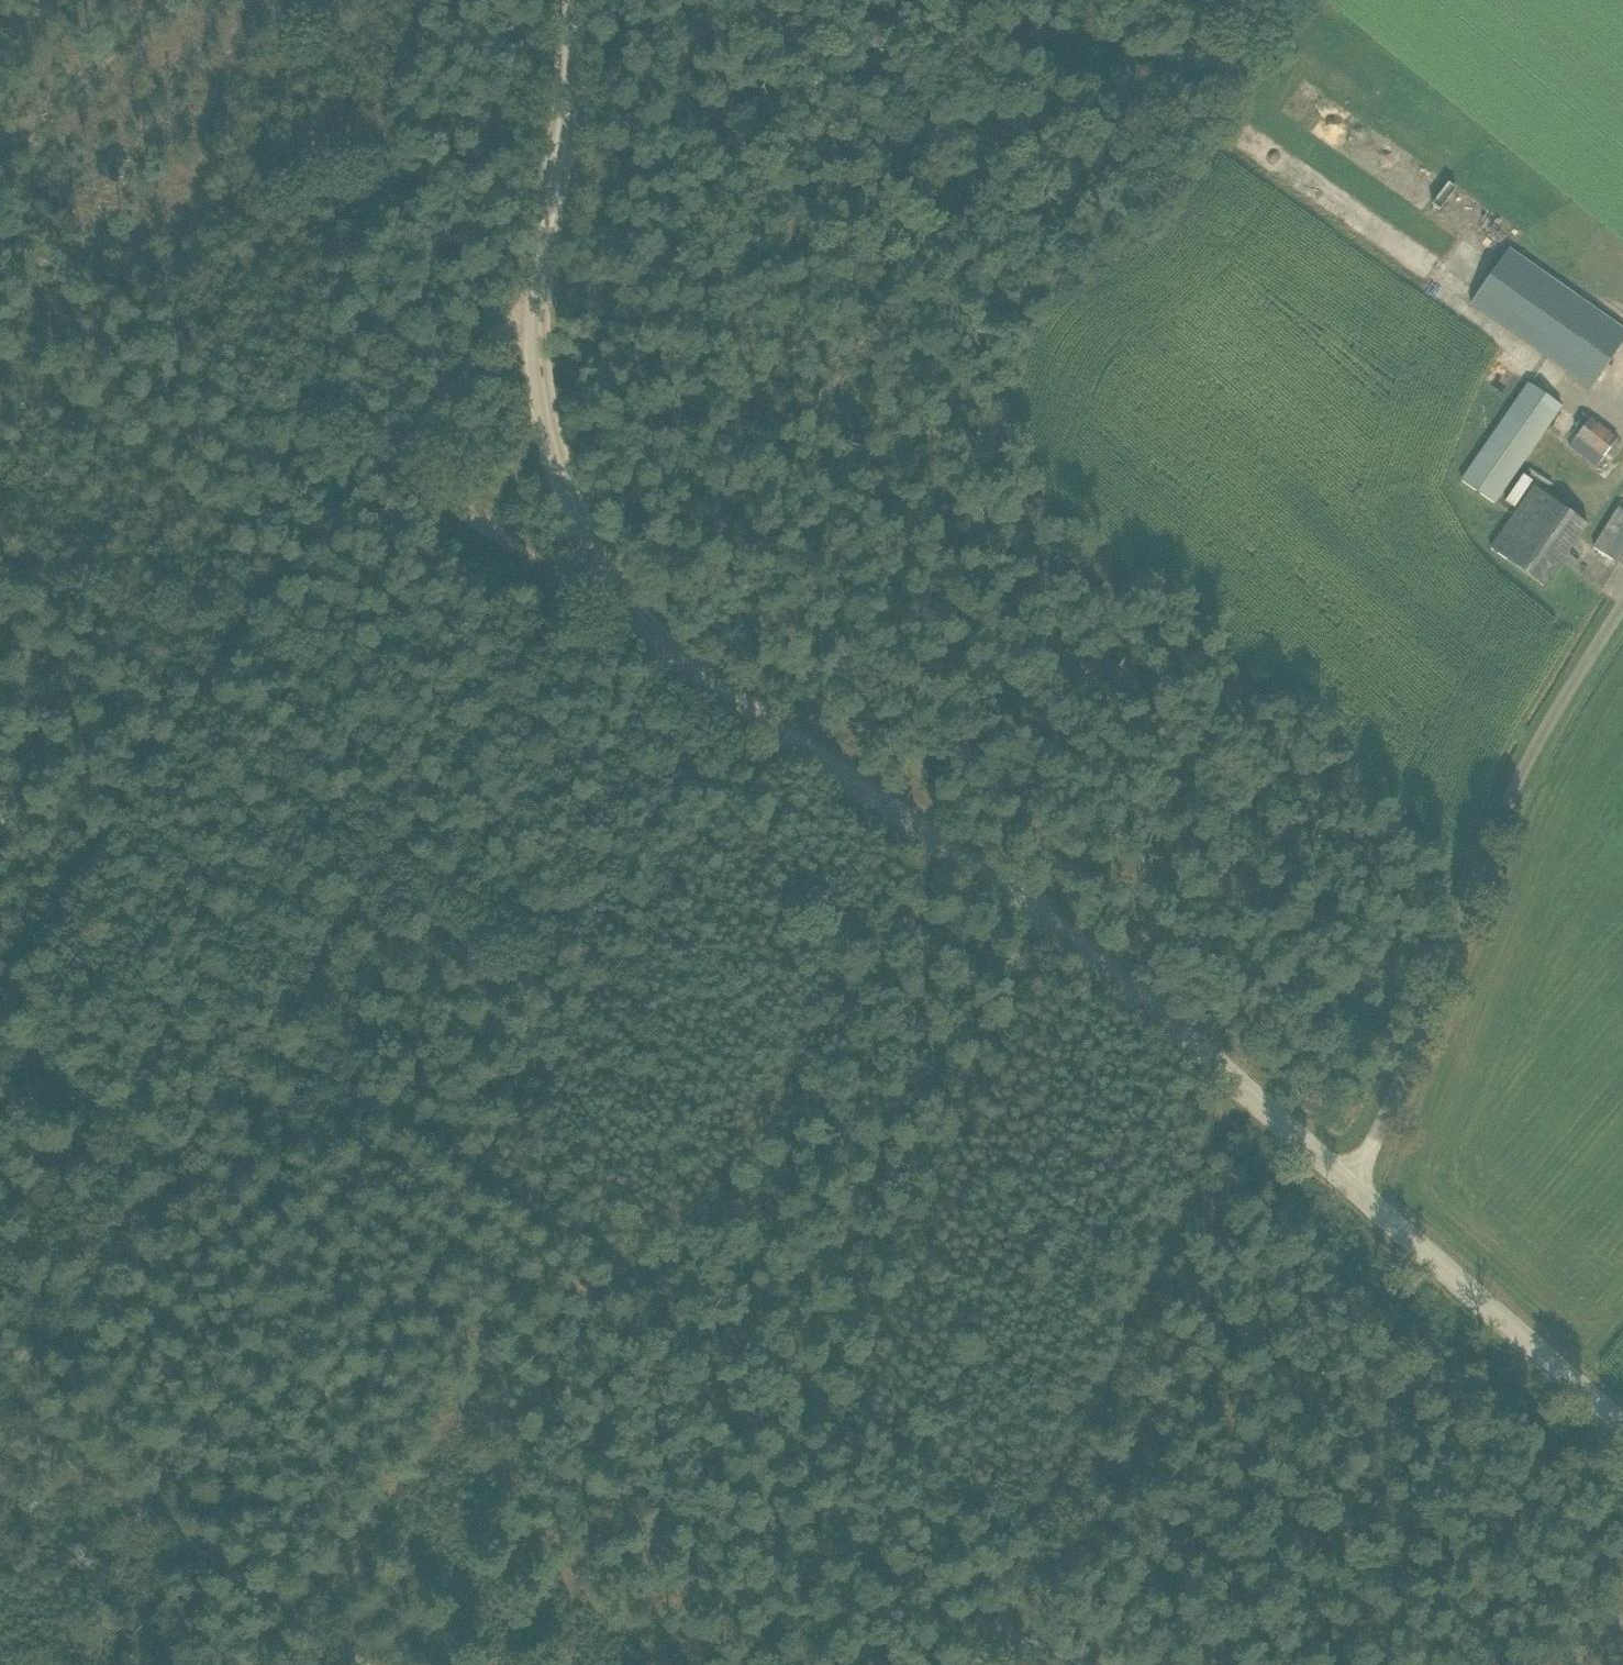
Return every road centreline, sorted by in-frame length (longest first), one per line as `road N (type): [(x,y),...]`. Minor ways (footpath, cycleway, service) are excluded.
road 1 (unclassified): [(1353,1188),(1089,954),(717,689),(657,641),(610,588),(545,427),(533,348),(566,110),(569,0)]
road 2 (track): [(1042,1530),(253,1045),(376,854),(576,585)]
road 3 (track): [(0,988),(379,452)]
road 4 (unclassified): [(1353,1188),(1542,732),(1622,608)]
road 5 (track): [(1042,1530),(1239,1083)]
road 6 (track): [(367,1664),(0,1429)]
road 7 (track): [(309,408),(425,0)]
road 8 (unclassified): [(1622,1427),(1353,1188)]
road 9 (track): [(0,259),(46,263),(130,296),(309,408)]
road 10 (track): [(0,1428),(171,1176)]
road 11 (track): [(171,1176),(0,1030)]
road 12 (track): [(576,585),(404,465)]
road 13 (track): [(535,319),(491,338),(456,375),(404,465)]
road 14 (track): [(253,1045),(171,1176)]
road 15 (track): [(992,1643),(1042,1530)]

